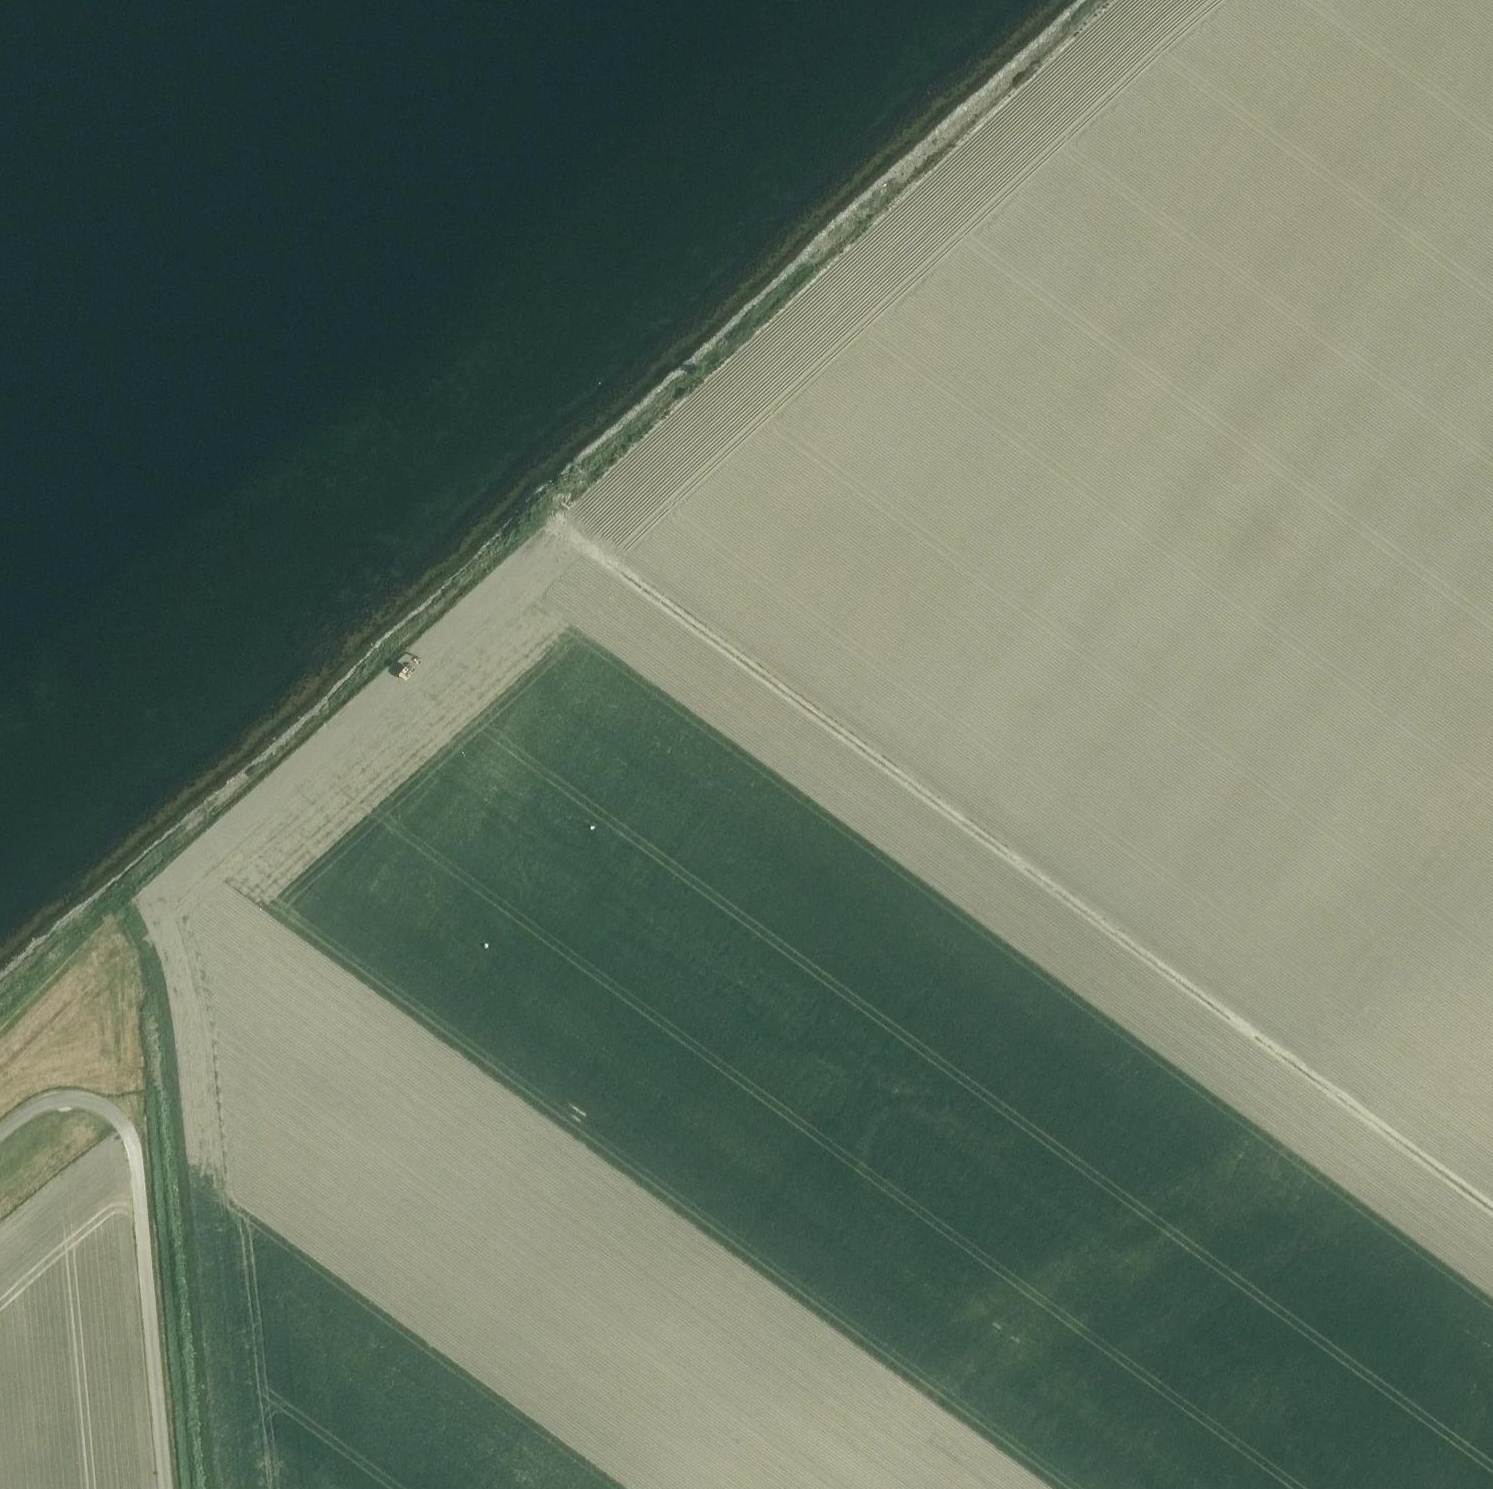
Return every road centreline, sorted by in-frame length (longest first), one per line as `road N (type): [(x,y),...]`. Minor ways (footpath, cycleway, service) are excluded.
road 1 (track): [(578,538),(1492,1209)]
road 2 (residential): [(0,1135),(25,1112),(69,1099),(93,1102),(124,1127),(137,1176),(164,1488)]

